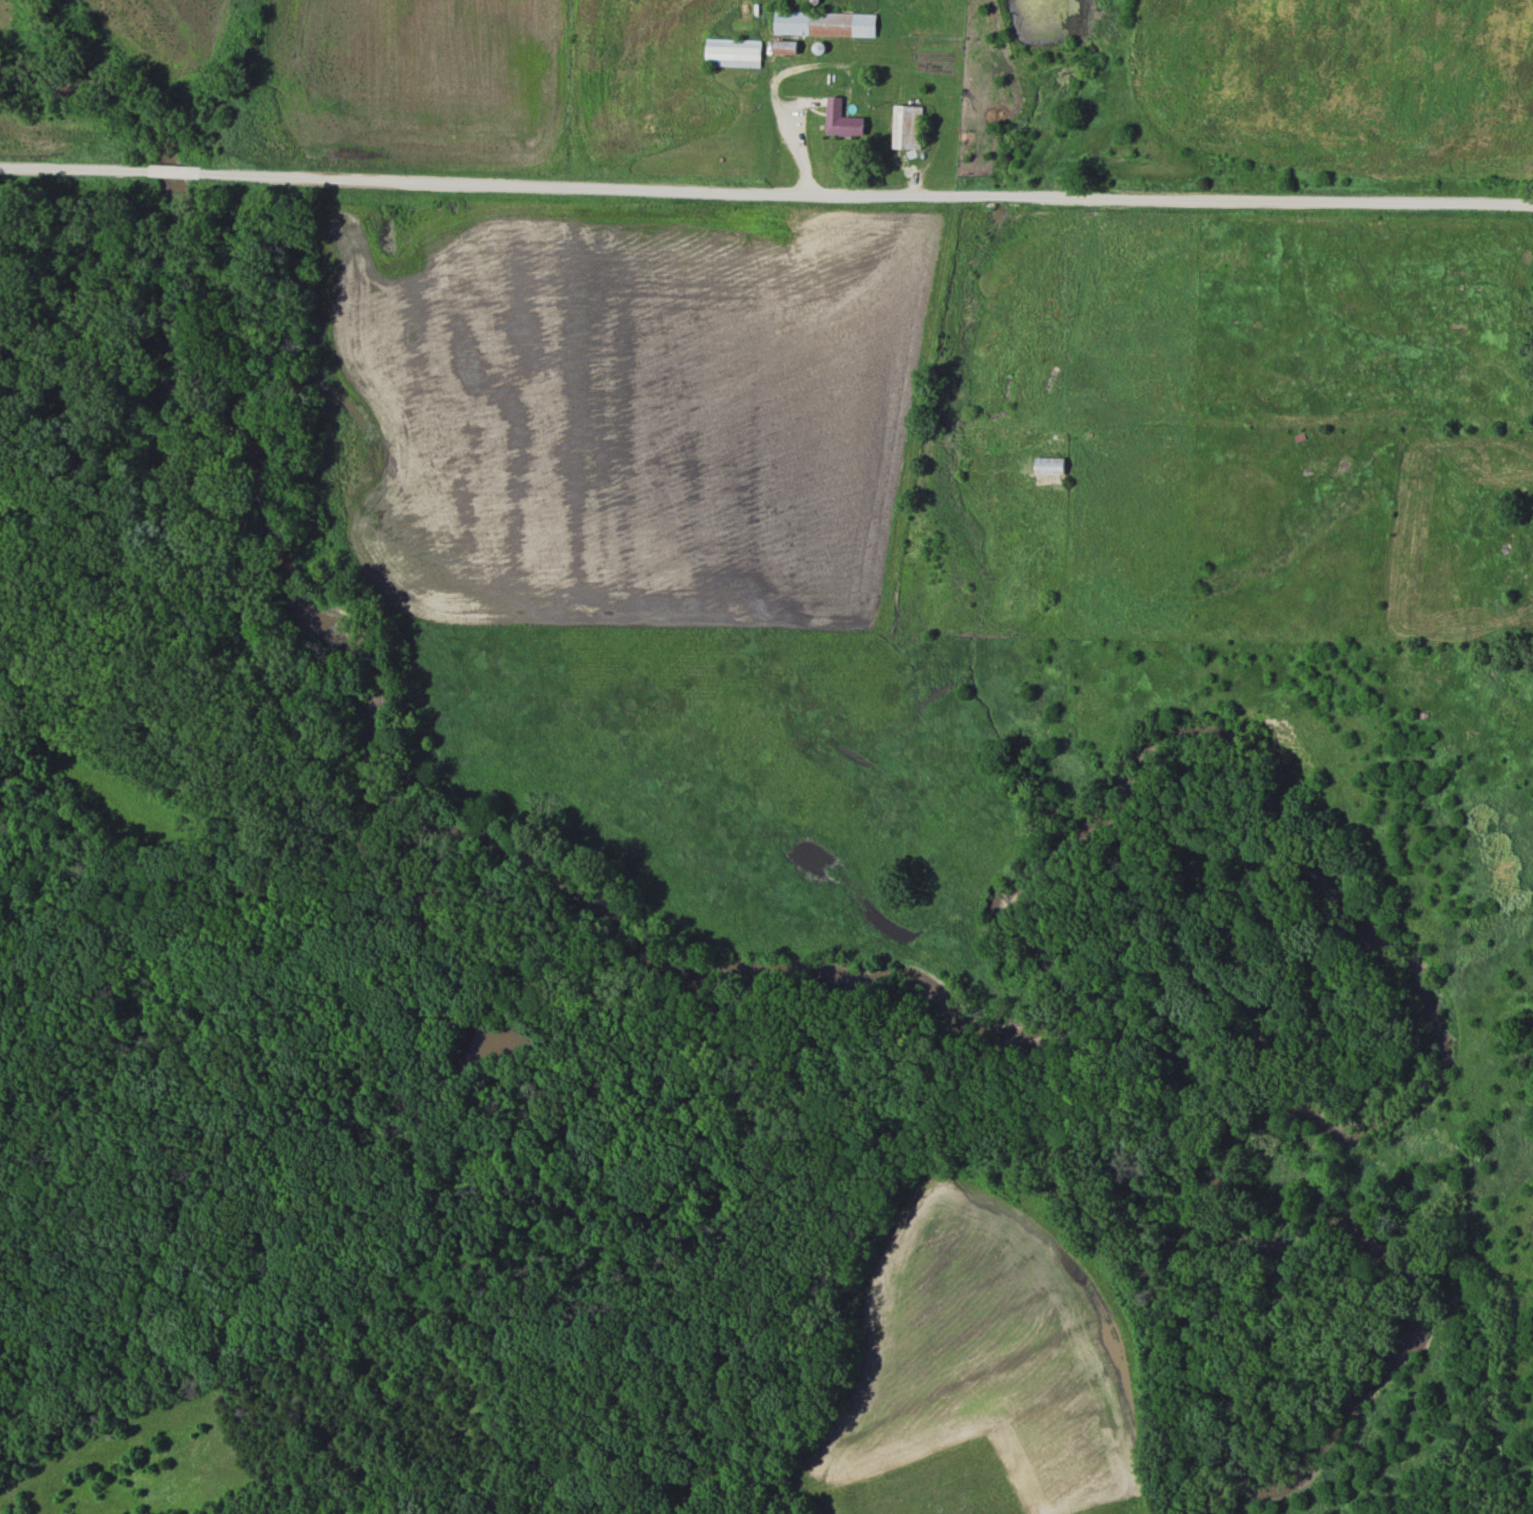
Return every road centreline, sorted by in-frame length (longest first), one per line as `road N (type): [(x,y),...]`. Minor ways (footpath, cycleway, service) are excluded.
road 1 (residential): [(1532,206),(732,195),(0,169)]

